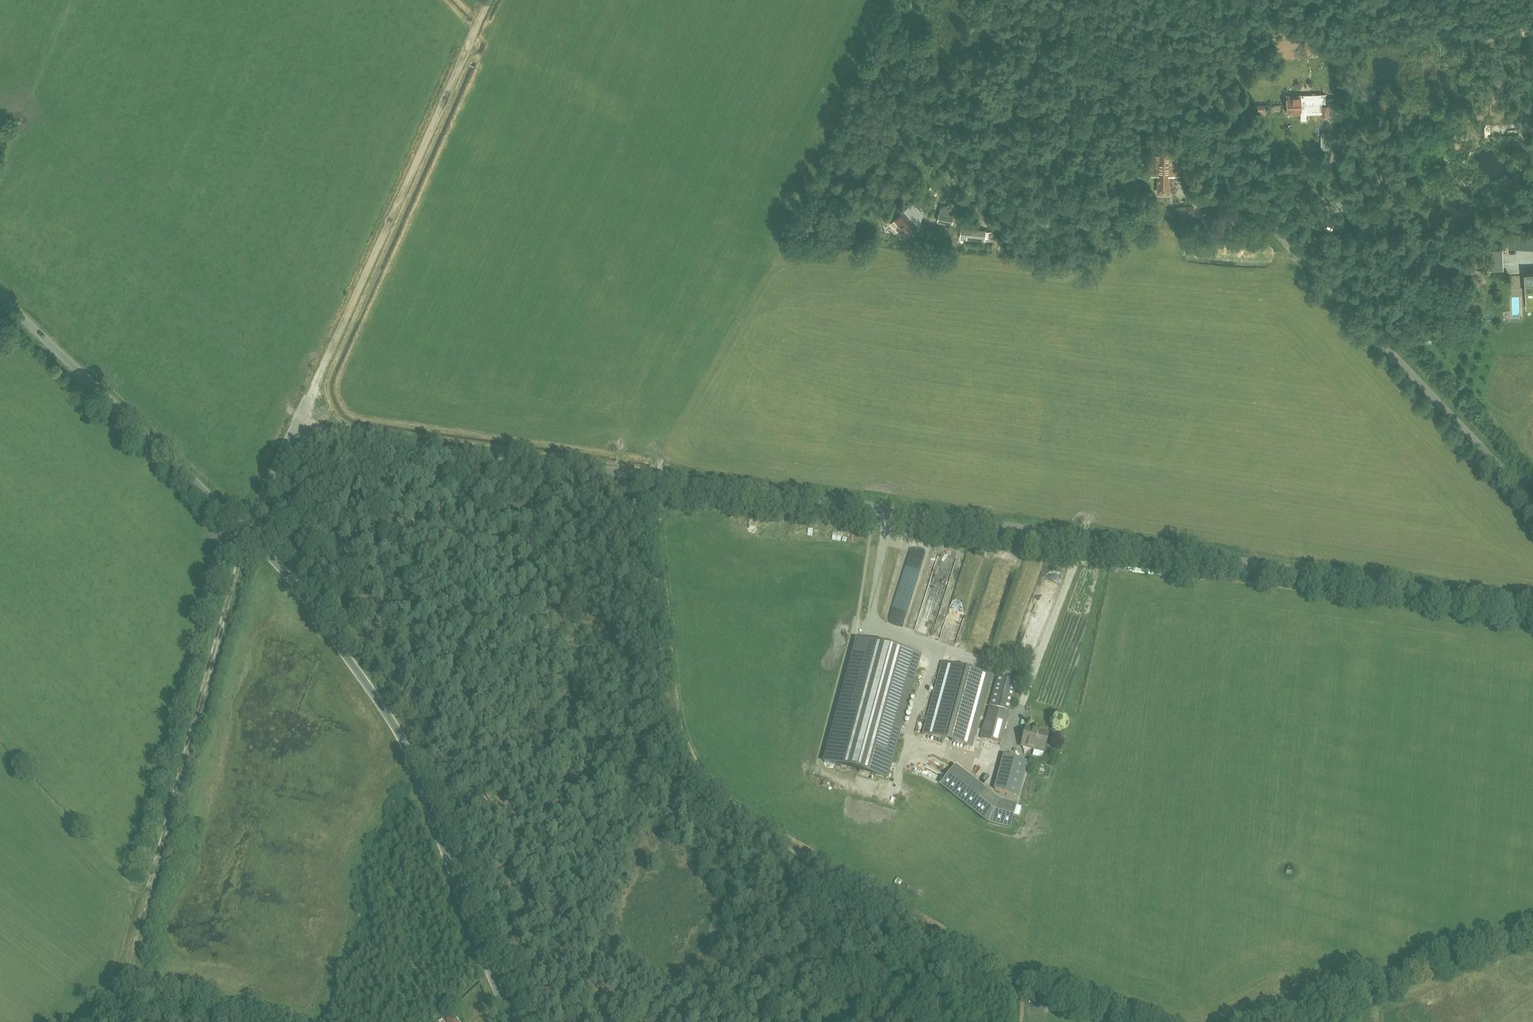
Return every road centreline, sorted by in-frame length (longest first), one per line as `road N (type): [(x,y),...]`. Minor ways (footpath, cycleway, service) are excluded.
road 1 (unclassified): [(1532,605),(296,426)]
road 2 (unclassified): [(1532,499),(1058,0)]
road 3 (unclassified): [(509,1021),(407,745),(312,607),(247,530)]
road 4 (track): [(247,530),(119,979),(77,1021)]
road 5 (track): [(490,0),(307,399)]
road 6 (unclassified): [(247,530),(0,296)]

